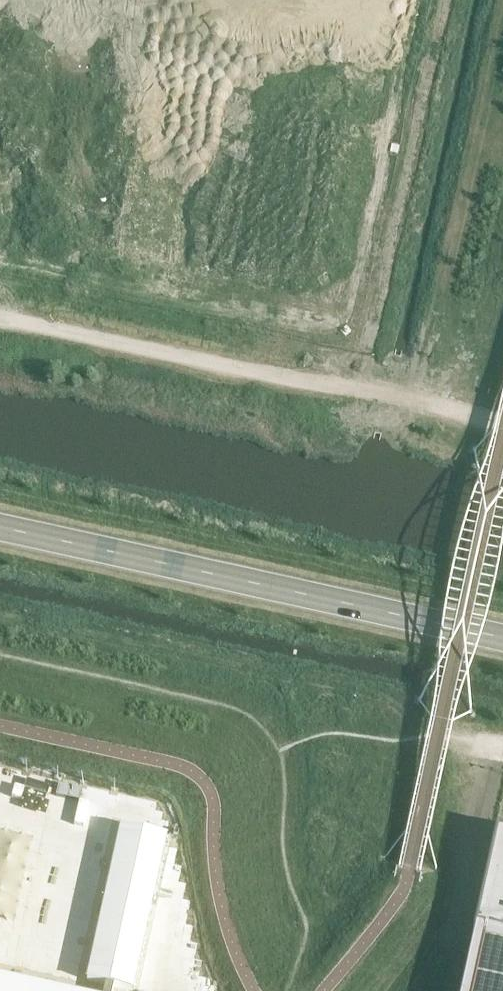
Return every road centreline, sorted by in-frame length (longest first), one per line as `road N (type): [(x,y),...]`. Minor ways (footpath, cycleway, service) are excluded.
road 1 (primary): [(502,637),(0,527)]
road 2 (unclassified): [(353,389),(440,0)]
road 3 (unclassified): [(0,320),(353,389)]
road 4 (track): [(502,758),(443,990)]
road 5 (unclassified): [(353,389),(392,391),(502,424)]

